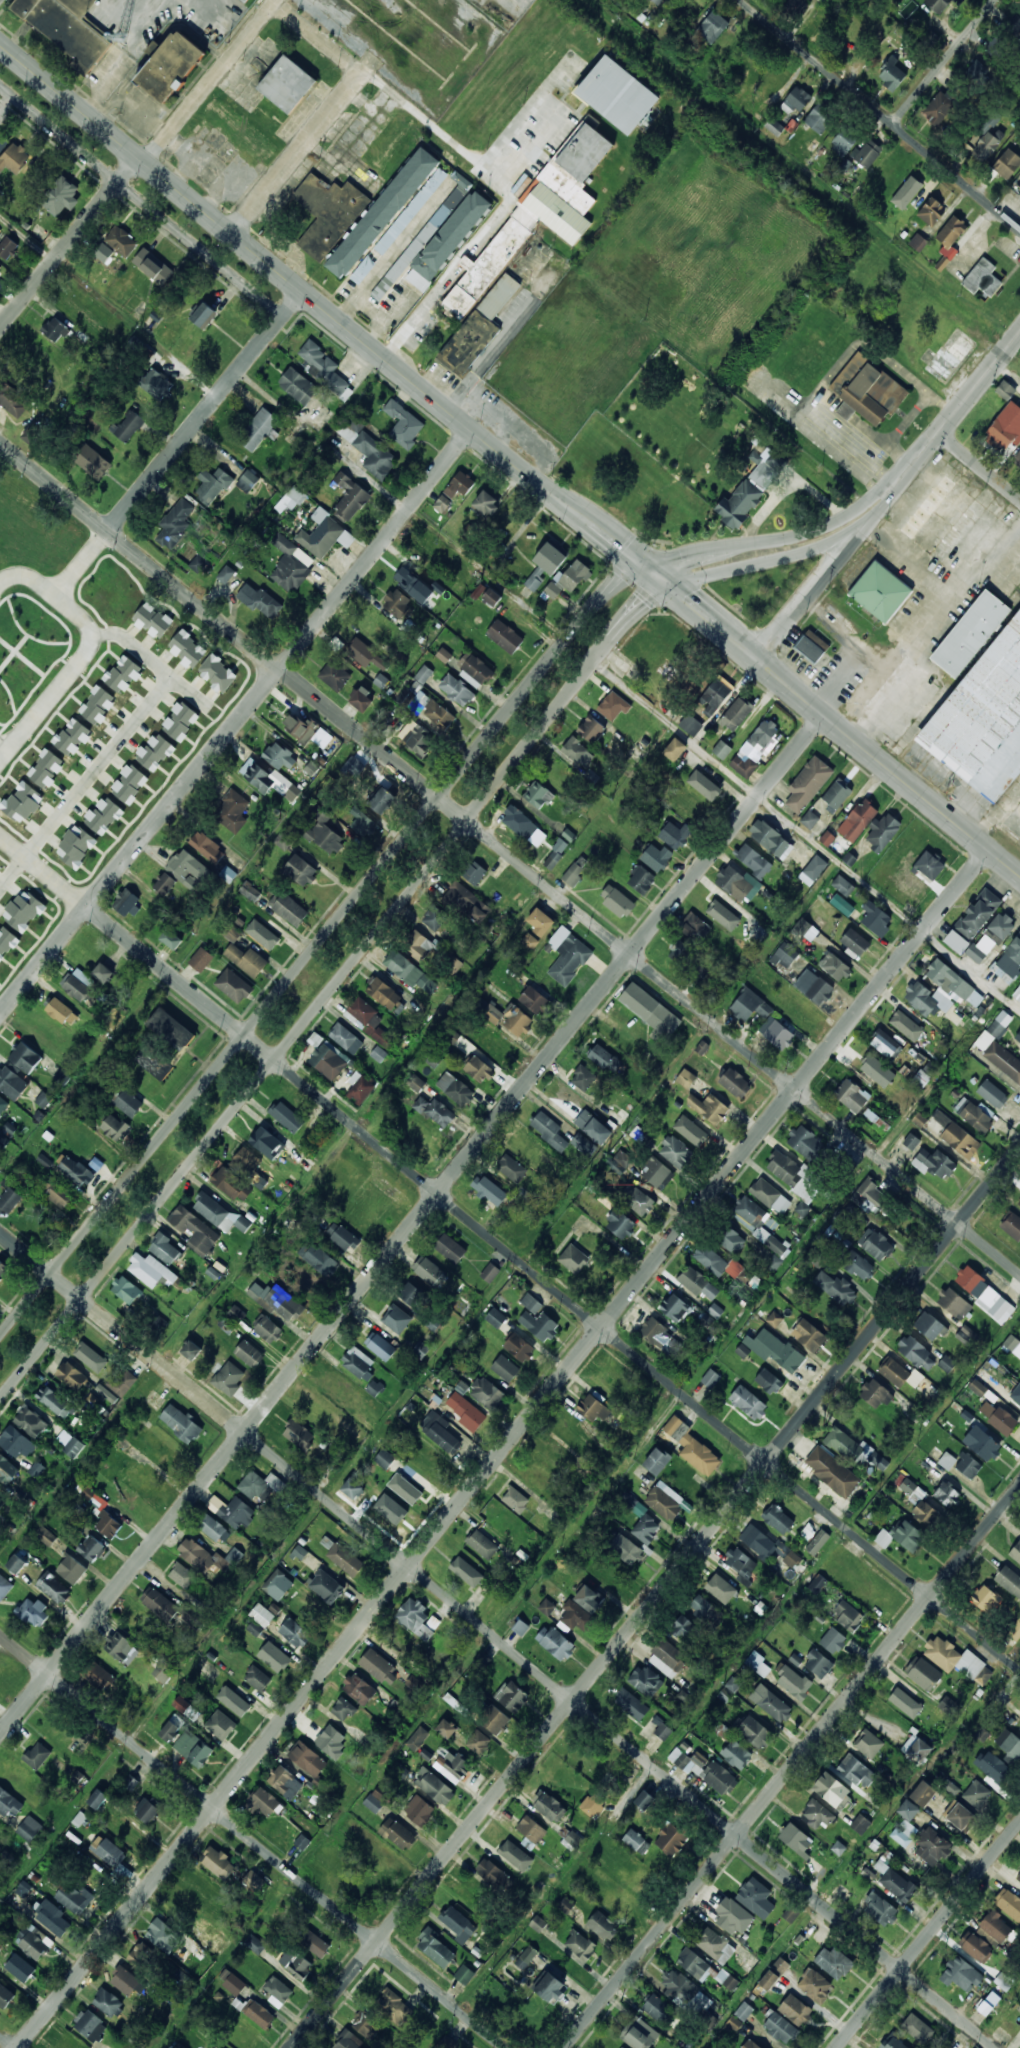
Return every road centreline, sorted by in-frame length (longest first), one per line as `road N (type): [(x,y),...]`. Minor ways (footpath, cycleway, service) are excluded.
road 1 (residential): [(989,852),(19,2047)]
road 2 (secondary): [(1019,877),(0,41)]
road 3 (residential): [(1019,1274),(0,442)]
road 4 (residential): [(0,1735),(824,717)]
road 5 (residential): [(996,2047),(0,1233)]
road 6 (residential): [(1019,1669),(82,903)]
road 7 (residential): [(292,2047),(1019,1150)]
road 8 (secondary): [(646,567),(591,608),(0,1337)]
road 9 (secondary): [(0,1394),(592,662)]
road 10 (residential): [(0,1004),(473,428)]
road 11 (residential): [(565,2047),(1019,1486)]
road 12 (residential): [(505,2047),(0,1635)]
road 13 (residential): [(275,2),(0,328)]
road 14 (residential): [(1019,234),(737,0)]
road 15 (residential): [(283,316),(0,85)]
road 16 (residential): [(109,532),(303,292)]
road 17 (residential): [(839,2047),(1019,1824)]
road 18 (secondary): [(905,474),(802,536),(646,567)]
road 19 (secondary): [(673,589),(805,552),(878,512)]
road 20 (residential): [(232,234),(362,73)]
road 21 (secondary): [(759,662),(878,512)]
road 22 (residential): [(890,126),(994,0)]
road 23 (secondary): [(1019,330),(939,433)]

